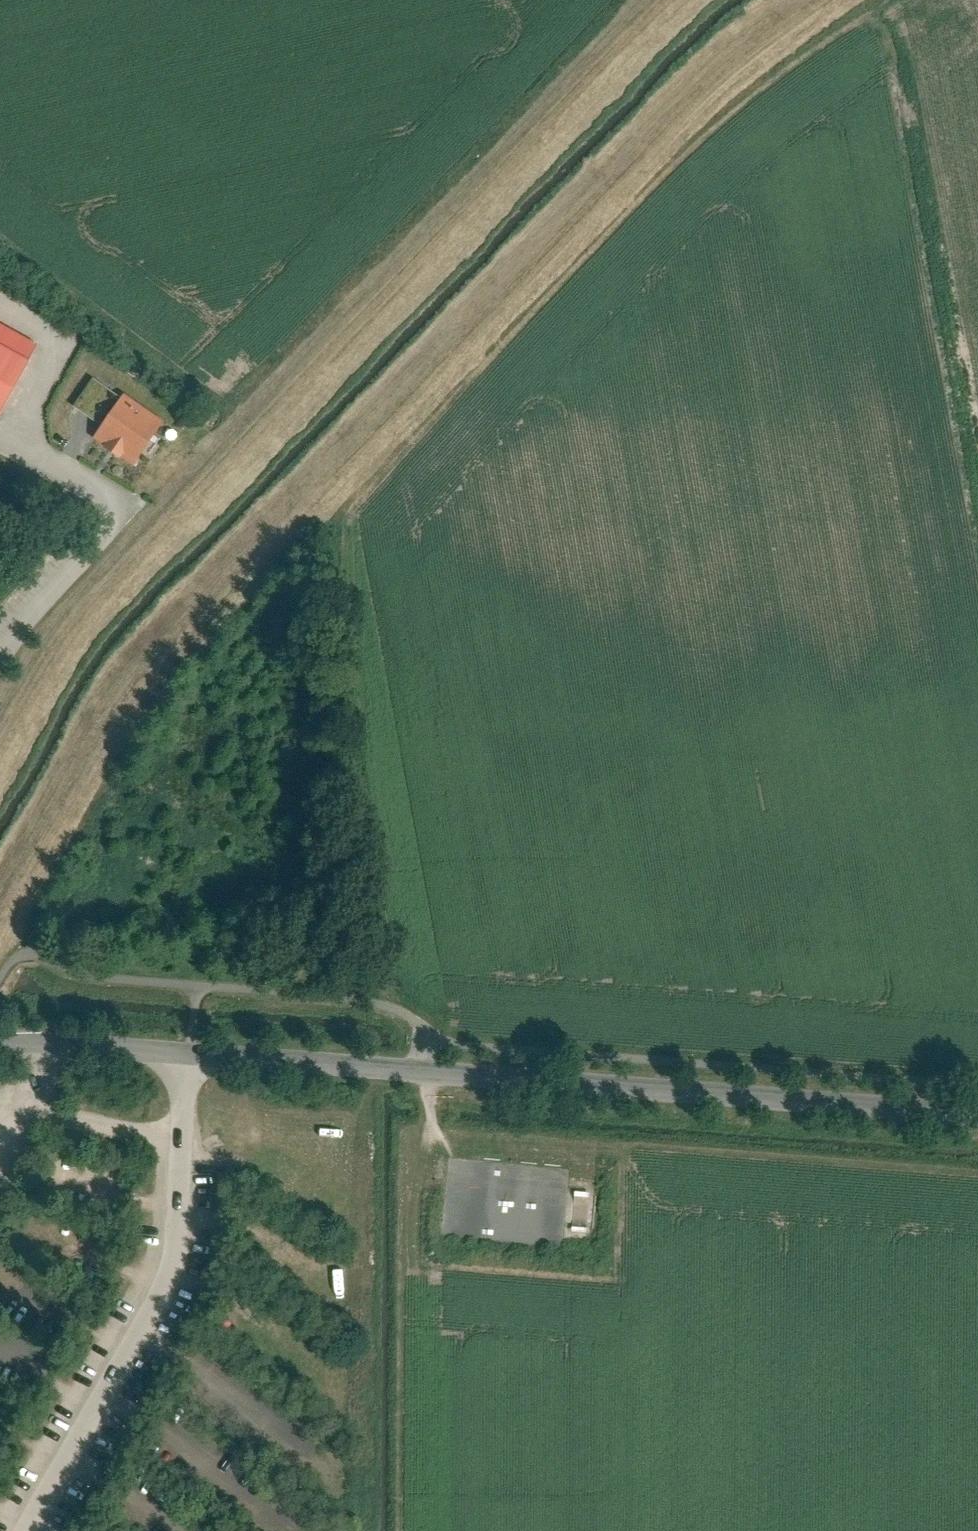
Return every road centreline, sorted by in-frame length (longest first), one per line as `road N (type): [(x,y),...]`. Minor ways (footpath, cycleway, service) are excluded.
road 1 (unclassified): [(977,1115),(573,1075),(184,1056)]
road 2 (unclassified): [(184,1056),(167,1271),(23,1530)]
road 3 (unclassified): [(184,1056),(0,1039)]

